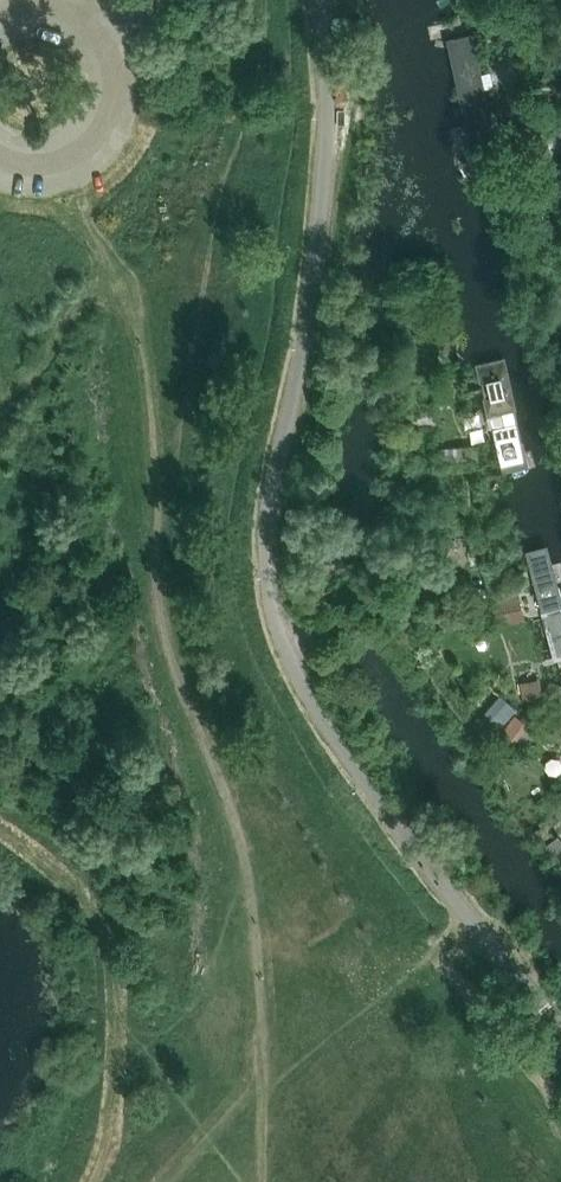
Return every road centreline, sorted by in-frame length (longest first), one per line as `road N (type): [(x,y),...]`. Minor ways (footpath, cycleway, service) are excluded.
road 1 (unclassified): [(560,1026),(334,735),(276,621),(269,504),(317,258),(327,134),(320,0)]

